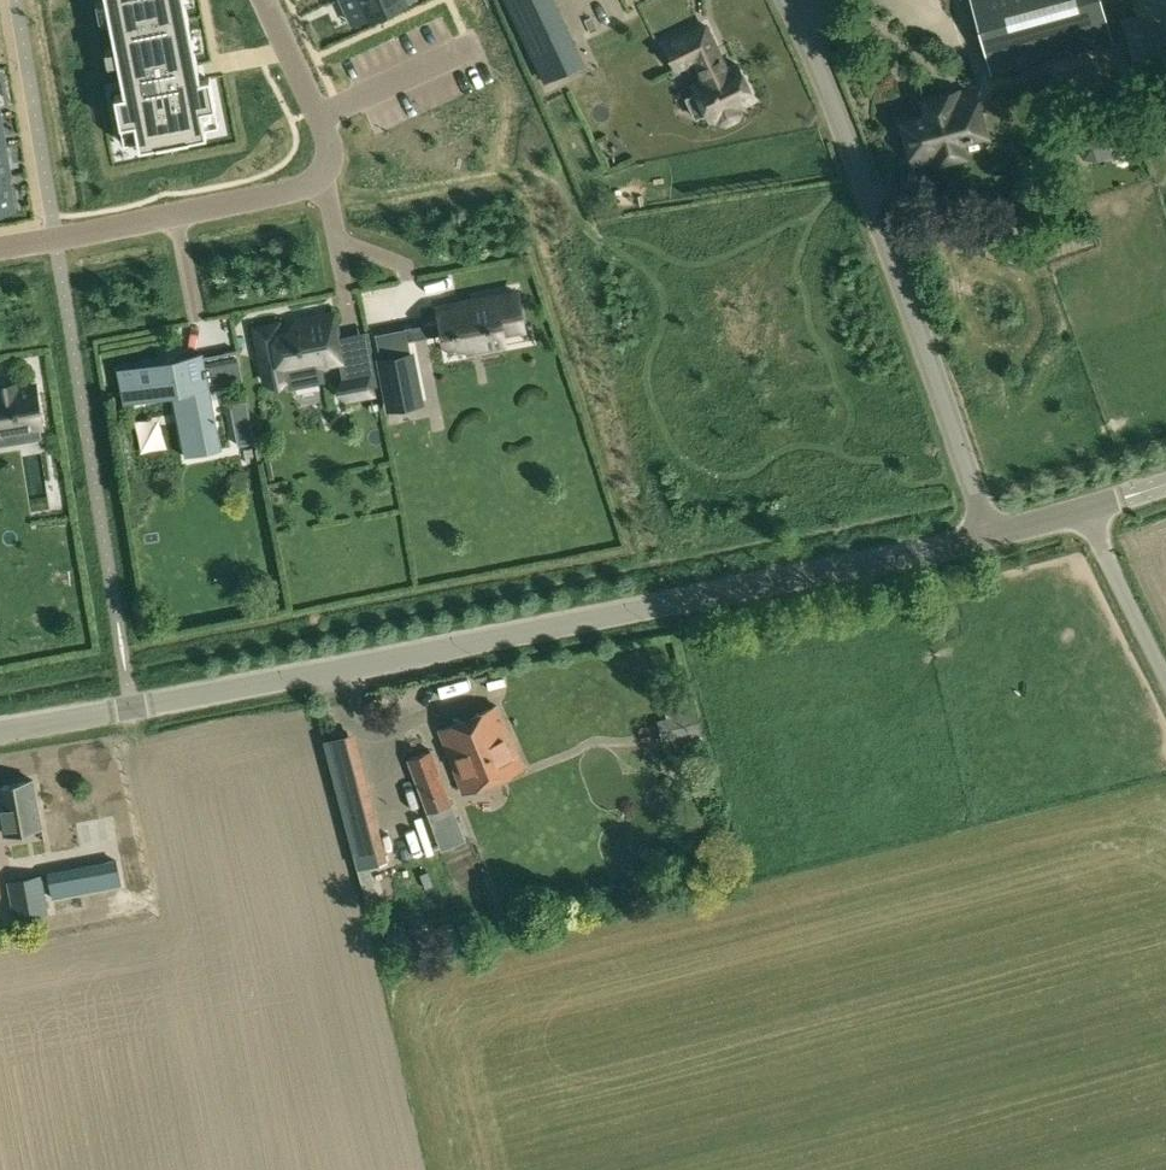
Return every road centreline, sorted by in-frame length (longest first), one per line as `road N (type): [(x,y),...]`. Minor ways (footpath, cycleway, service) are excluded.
road 1 (residential): [(0,730),(668,604),(989,533)]
road 2 (residential): [(989,533),(885,233),(787,0)]
road 3 (residential): [(265,0),(329,139),(329,163),(319,180),(0,248)]
road 4 (unclassified): [(1165,679),(1098,539)]

